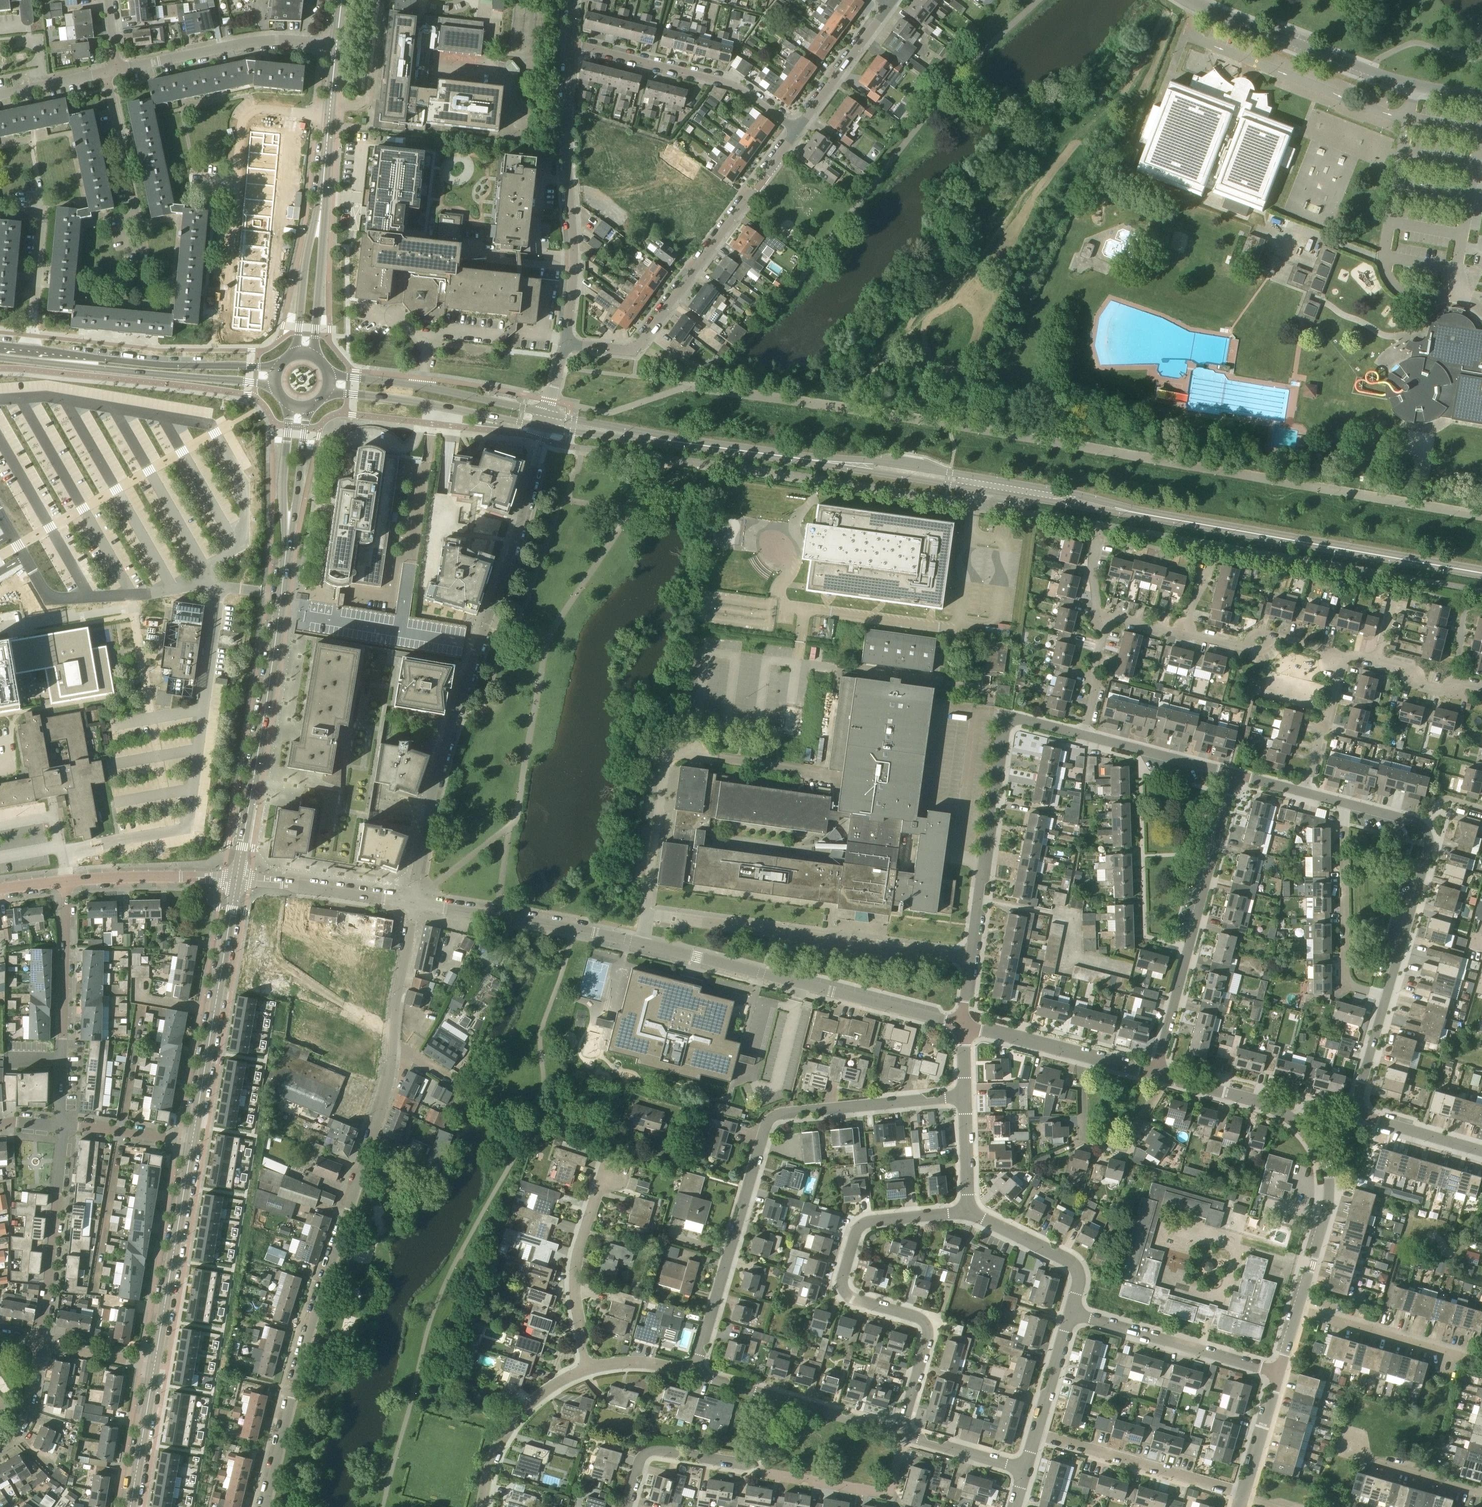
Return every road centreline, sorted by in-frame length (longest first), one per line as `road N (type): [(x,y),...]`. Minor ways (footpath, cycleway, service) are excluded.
road 1 (residential): [(263,1506),(388,1078),(414,902)]
road 2 (residential): [(414,902),(428,813),(543,438)]
road 3 (residential): [(695,1371),(773,1119),(963,1096)]
road 4 (residential): [(902,1434),(926,1326),(843,1291),(855,1230),(872,1219),(967,1211)]
road 5 (residential): [(972,962),(648,915),(641,943)]
road 6 (residential): [(1295,1310),(1325,1215),(1326,1163),(1316,1138),(1289,1112),(1157,1075)]
road 7 (tertiary): [(1146,514),(950,472),(804,459)]
road 8 (tertiary): [(804,459),(1146,514)]
road 9 (residential): [(566,344),(635,351),(797,131)]
road 10 (tertiary): [(237,879),(286,542)]
road 11 (tertiary): [(1481,573),(1146,514)]
road 12 (residential): [(963,1026),(641,943)]
road 13 (residential): [(1083,736),(1007,720),(972,962)]
road 14 (residential): [(1157,1075),(1235,776)]
road 15 (unclassified): [(1481,98),(1372,74),(1190,0)]
road 16 (residential): [(566,344),(575,262),(567,151),(571,43)]
road 17 (residential): [(217,319),(240,123),(253,110),(330,117)]
road 18 (tertiary): [(0,357),(277,390)]
road 19 (tertiary): [(193,1143),(237,879)]
road 20 (residential): [(1387,996),(1428,838),(1422,825),(1342,804)]
road 21 (tertiary): [(281,363),(182,366),(29,348)]
road 22 (residential): [(571,43),(735,85),(797,131)]
road 23 (residential): [(63,1126),(67,881)]
road 24 (residential): [(1481,1151),(1365,1112),(1361,1088),(1387,996)]
road 25 (residential): [(641,943),(414,902)]
road 26 (tertiary): [(154,1365),(193,1143)]
road 27 (tertiary): [(325,396),(416,401),(547,428)]
road 28 (tertiary): [(549,414),(329,372)]
road 29 (residential): [(117,70),(259,42),(337,45)]
road 30 (residential): [(590,1369),(576,1305),(577,1250),(598,1181),(628,1179)]
road 31 (residential): [(1387,996),(1349,985),(1344,975),(1342,804)]
road 32 (residential): [(41,1345),(63,1126)]
road 33 (residential): [(1242,1497),(1036,1432)]
road 34 (residential): [(1277,1374),(1071,1312)]
road 35 (residential): [(1157,1075),(1151,1100),(1121,1148),(1081,1139),(1083,1056)]
road 36 (residential): [(902,1434),(889,1485),(877,1493),(759,1473),(744,1463)]
road 37 (residential): [(482,1506),(494,1451),(513,1422),(590,1369)]
road 38 (residential): [(1449,1372),(1452,1356),(1295,1310)]
road 39 (residential): [(414,902),(237,879)]
road 40 (residential): [(67,881),(237,879)]
road 41 (residential): [(1071,1312),(1080,1280),(1072,1264),(967,1211)]
road 42 (residential): [(1235,776),(1083,736)]
road 43 (residential): [(797,131),(890,6)]
road 44 (residential): [(627,1506),(649,1453),(744,1463)]
road 45 (residential): [(29,348),(37,201)]
road 46 (tertiary): [(130,1506),(154,1365)]
road 47 (residential): [(137,214),(106,75)]
road 48 (tertiary): [(319,215),(293,354)]
road 49 (residential): [(1304,794),(1342,658)]
road 50 (tertiary): [(316,356),(319,215)]
road 51 (tertiary): [(285,401),(286,542)]
road 52 (tertiary): [(286,542),(314,405)]
road 53 (residential): [(902,1434),(769,1394)]
road 54 (residential): [(1353,1457),(1481,1493)]
road 55 (tertiary): [(678,442),(549,414)]
road 56 (tertiary): [(547,428),(678,442)]
road 57 (residential): [(63,1126),(193,1143)]
road 58 (residential): [(1026,1470),(902,1434)]
road 59 (residential): [(1242,1497),(1277,1374)]
road 60 (tertiary): [(804,459),(678,442)]
road 61 (residential): [(1036,1432),(1071,1312)]
road 62 (residential): [(1083,1056),(963,1026)]

